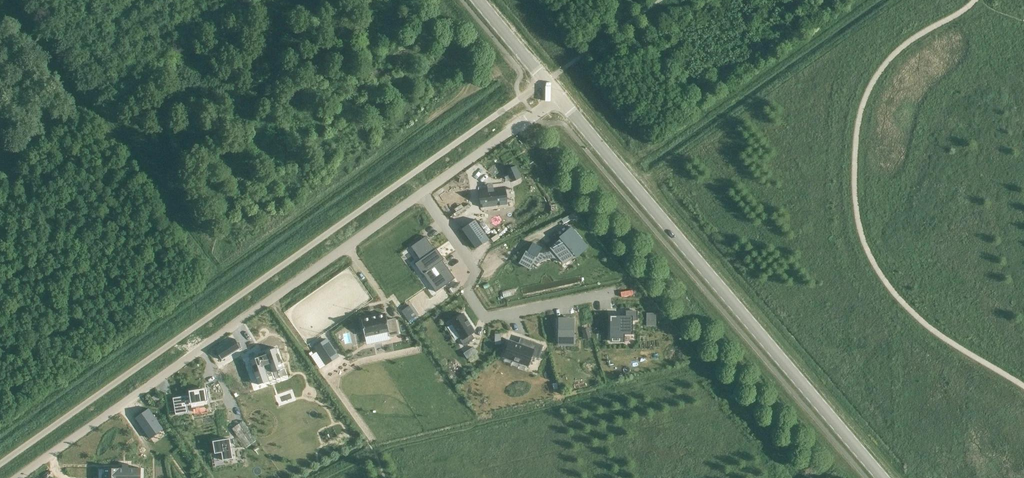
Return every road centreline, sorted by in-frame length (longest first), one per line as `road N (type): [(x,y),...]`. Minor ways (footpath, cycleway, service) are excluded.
road 1 (unclassified): [(0,463),(542,83)]
road 2 (tertiary): [(879,477),(558,101)]
road 3 (residential): [(422,195),(16,477)]
road 4 (residential): [(422,195),(469,256),(487,310),(596,295)]
road 5 (residential): [(558,101),(422,195)]

